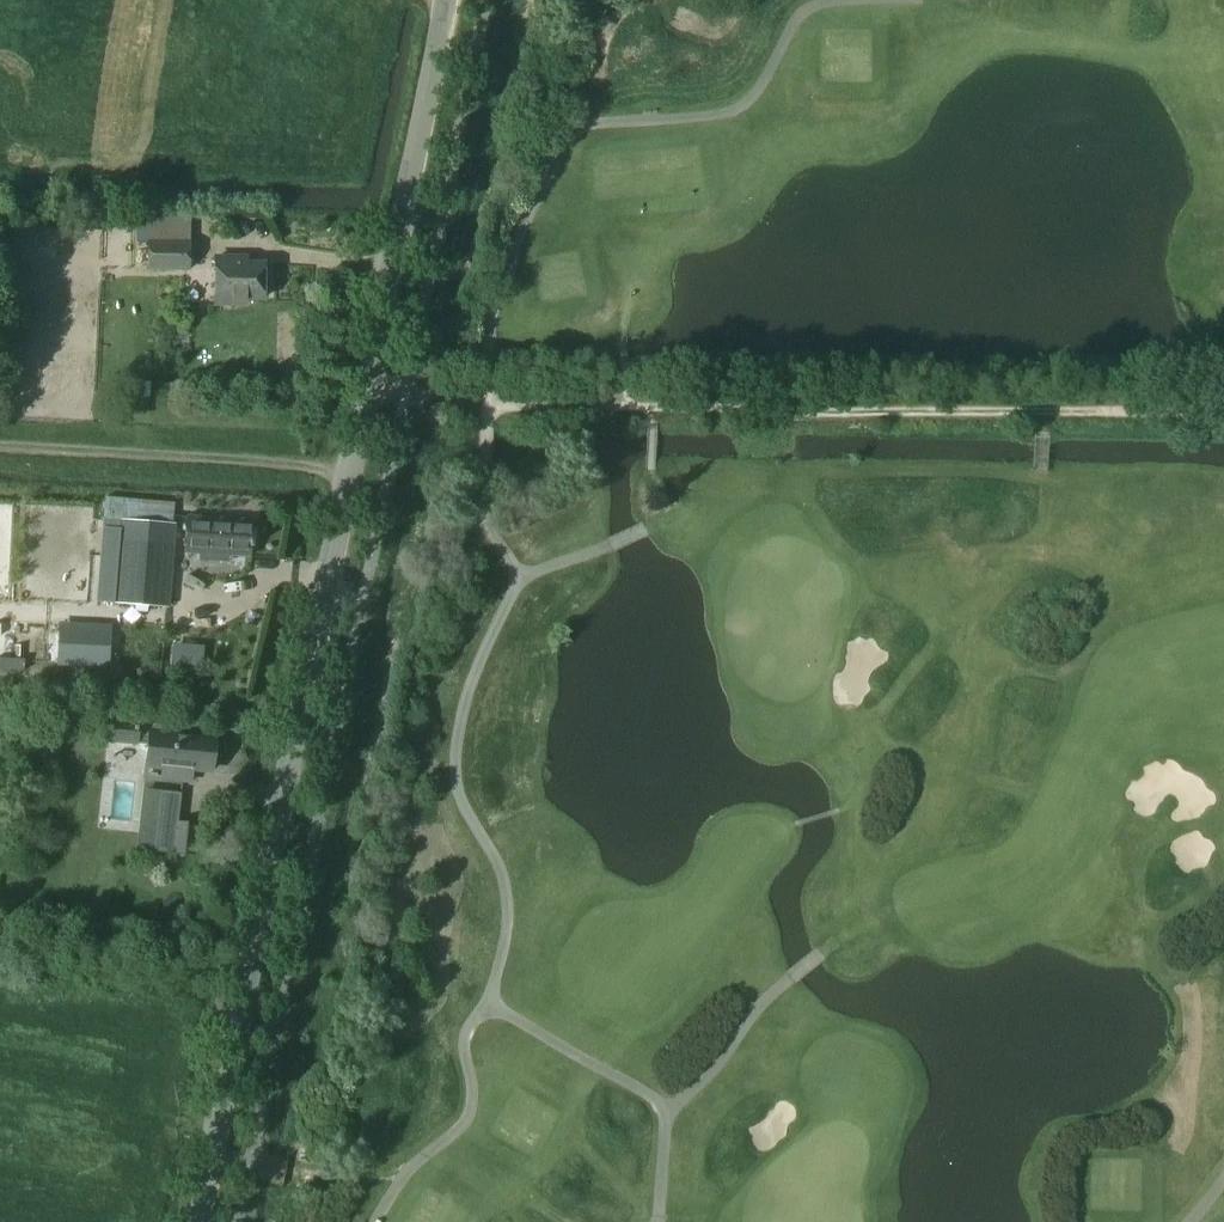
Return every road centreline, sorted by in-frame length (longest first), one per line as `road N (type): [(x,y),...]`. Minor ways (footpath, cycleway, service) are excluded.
road 1 (tertiary): [(199,1221),(240,972),(447,0)]
road 2 (track): [(0,449),(347,469)]

